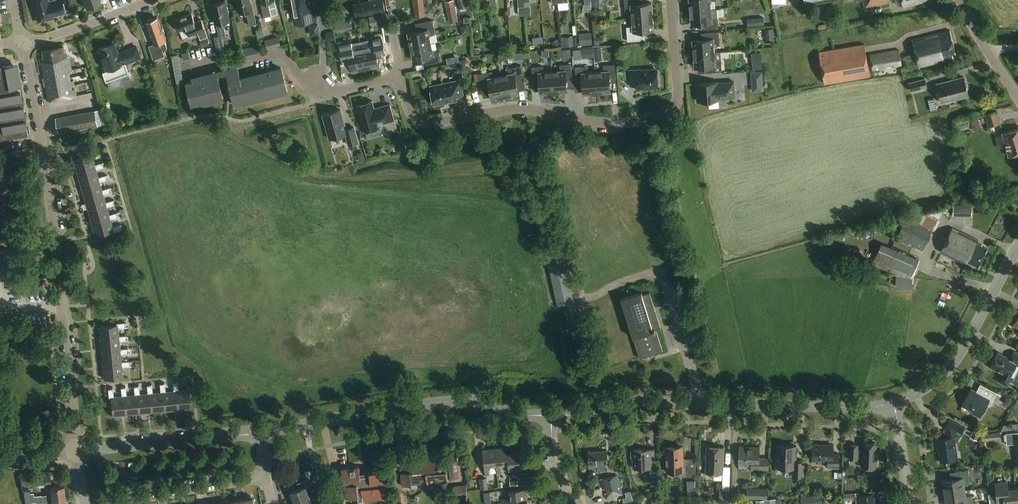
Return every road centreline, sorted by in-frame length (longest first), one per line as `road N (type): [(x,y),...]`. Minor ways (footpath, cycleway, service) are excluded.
road 1 (residential): [(670,0),(676,102),(626,124),(528,109),(425,123),(409,112),(400,72)]
road 2 (unclassified): [(78,452),(56,242),(22,45)]
road 3 (tertiary): [(550,418),(630,402),(895,408)]
road 4 (tertiary): [(258,435),(471,401),(550,418)]
road 5 (tertiary): [(895,408),(950,367),(1017,249)]
road 6 (tertiary): [(78,452),(258,435)]
road 7 (residential): [(400,72),(314,89),(276,53),(245,62)]
road 8 (residential): [(103,503),(265,474)]
road 9 (unclassified): [(22,45),(154,0)]

